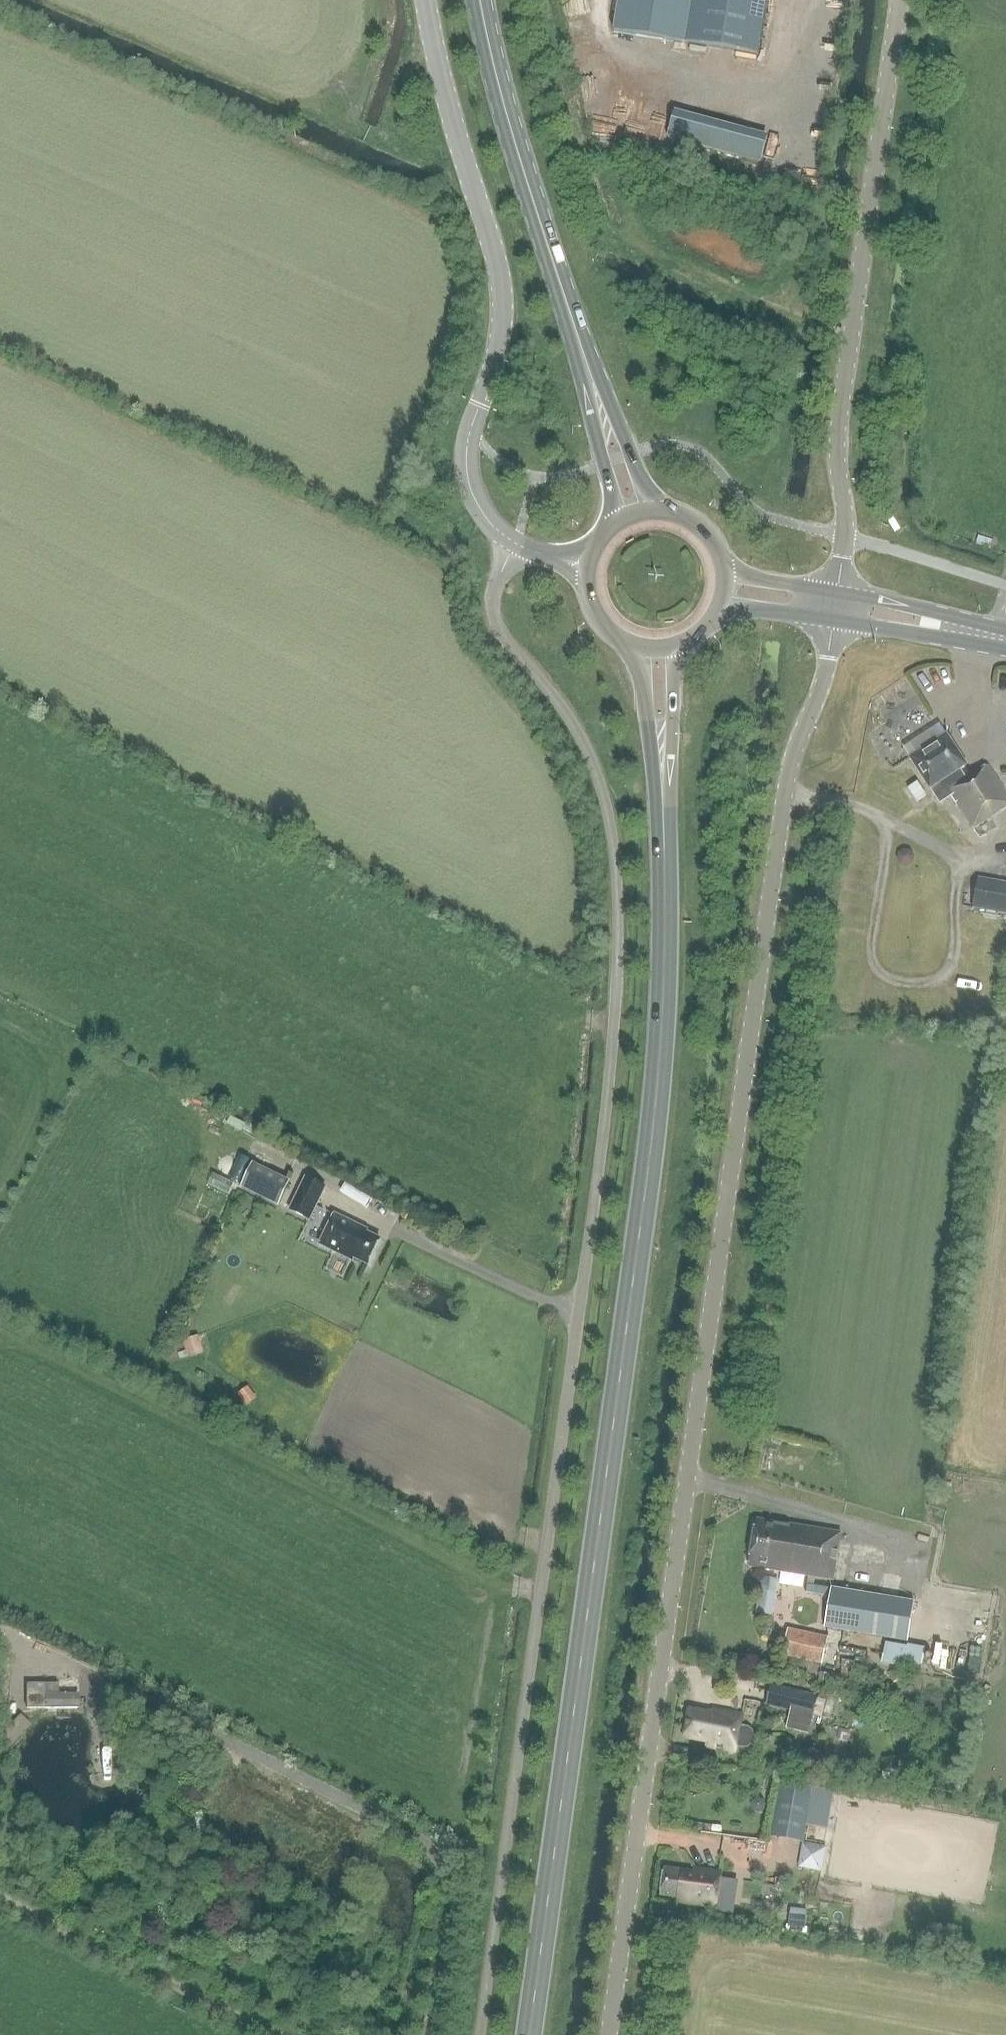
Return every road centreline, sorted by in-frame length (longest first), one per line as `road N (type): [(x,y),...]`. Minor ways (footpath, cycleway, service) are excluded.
road 1 (unclassified): [(514,542),(491,616),(572,721),(592,762),(614,850),(616,946),(605,1114),(479,2034)]
road 2 (unclassified): [(608,2034),(786,783),(824,680),(833,619)]
road 3 (primary): [(529,2034),(654,1115),(665,935),(663,800)]
road 4 (unclassified): [(837,591),(845,518),(839,412),(898,0)]
road 5 (tertiary): [(514,542),(483,514),(468,474),(469,430),(500,339),(501,283),(425,0)]
road 6 (primary): [(588,369),(493,67),(482,0)]
road 7 (primary): [(634,646),(663,800)]
road 8 (primary): [(652,512),(588,369)]
road 9 (primary): [(588,369),(618,522)]
road 10 (primary): [(663,800),(676,646)]
road 11 (secondary): [(978,632),(922,609),(837,591)]
road 12 (secondary): [(833,619),(978,632)]

